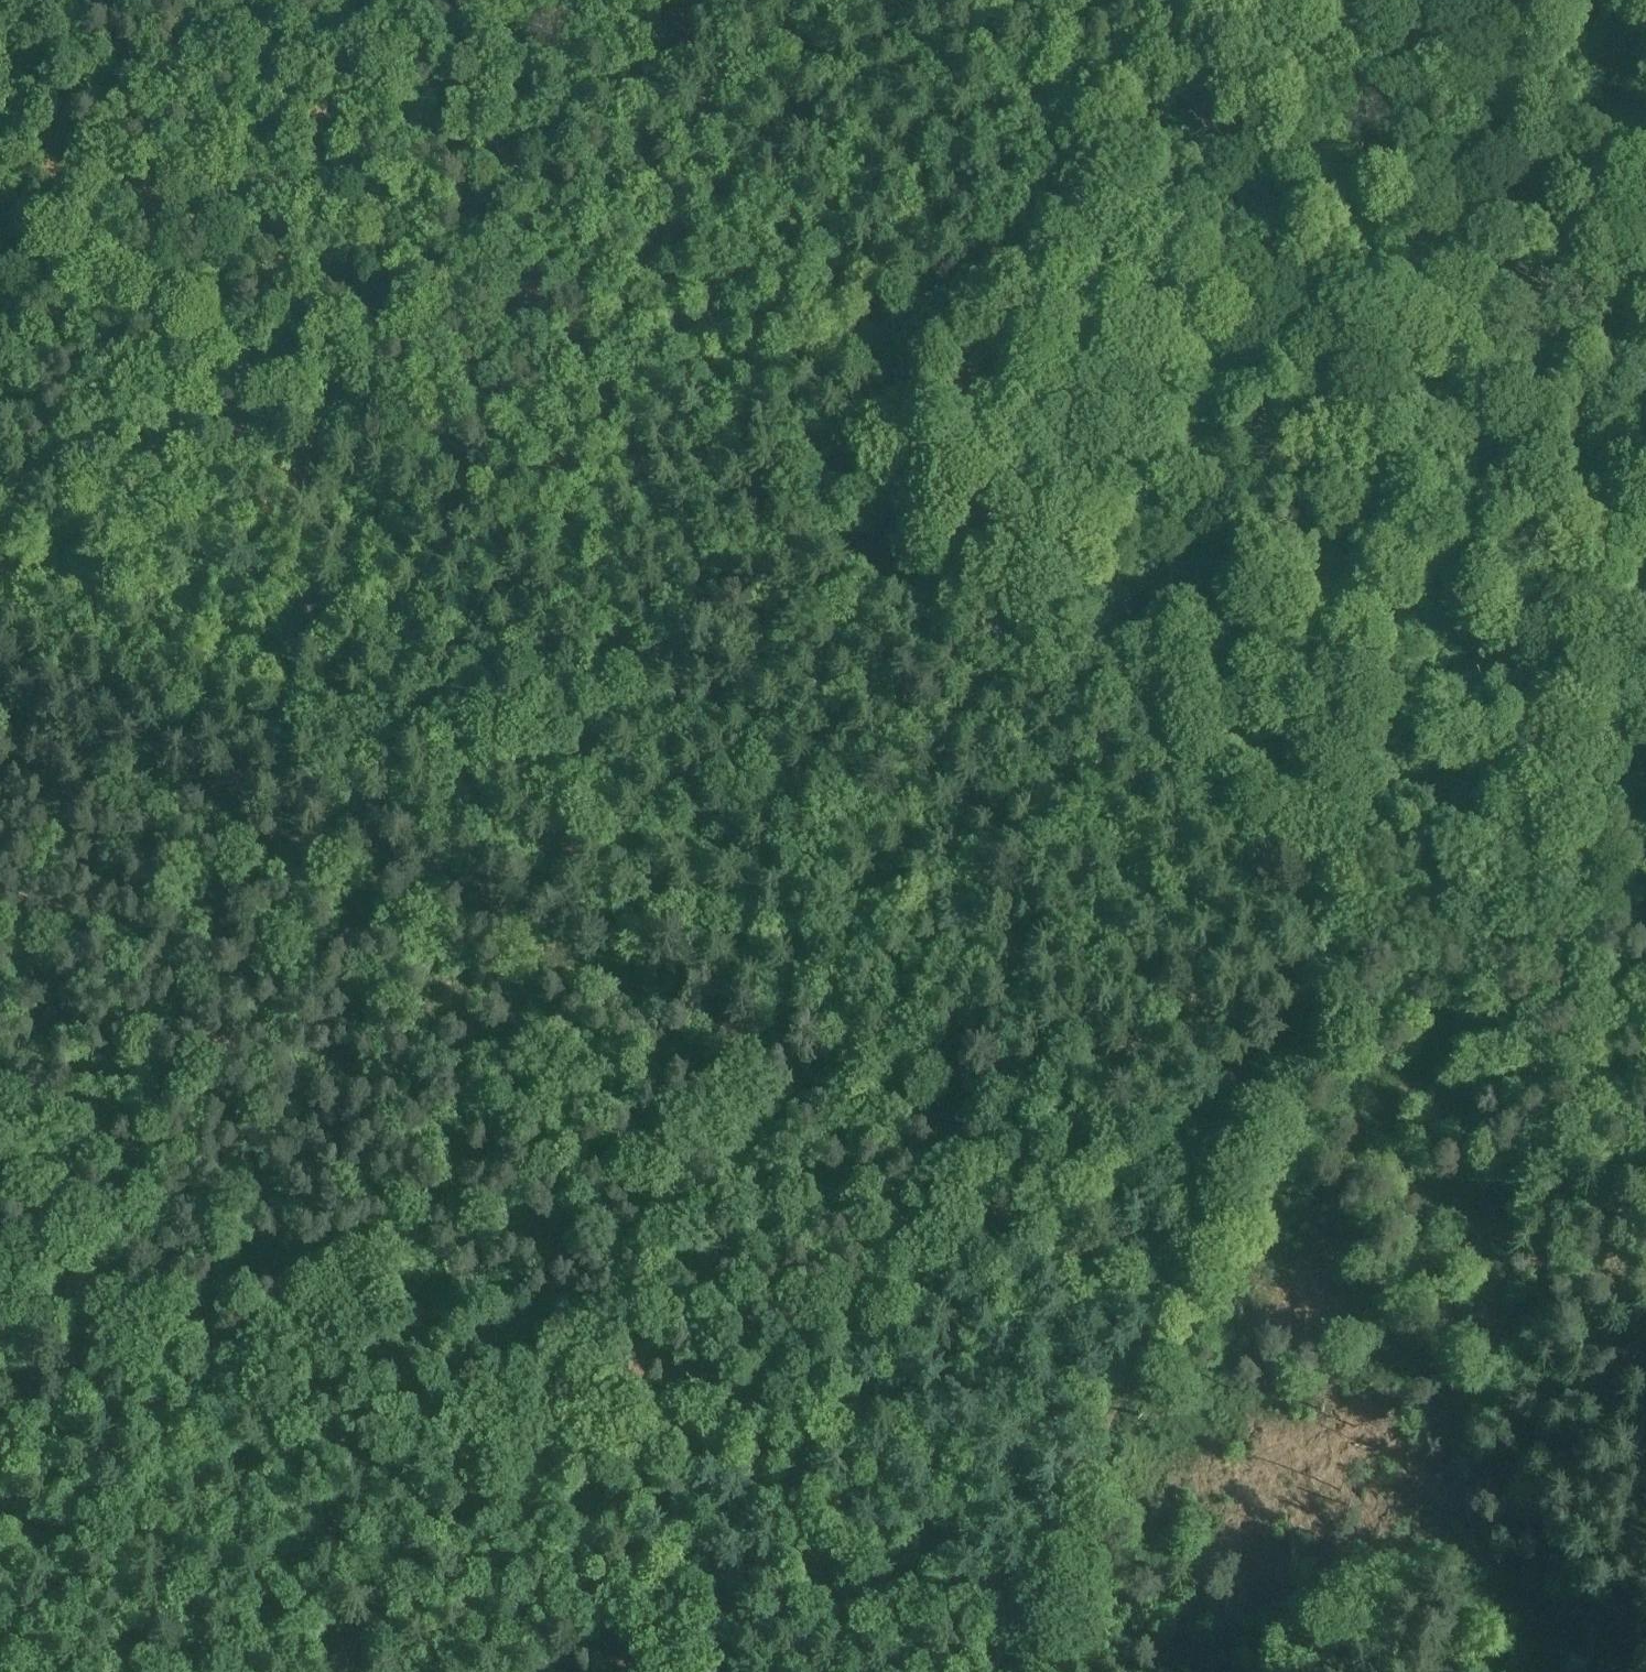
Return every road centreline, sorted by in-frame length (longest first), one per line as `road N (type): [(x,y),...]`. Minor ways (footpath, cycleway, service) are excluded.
road 1 (track): [(683,1587),(0,1319)]
road 2 (track): [(1035,1671),(1309,1038)]
road 3 (track): [(1645,1481),(1501,1580),(1335,1671)]

